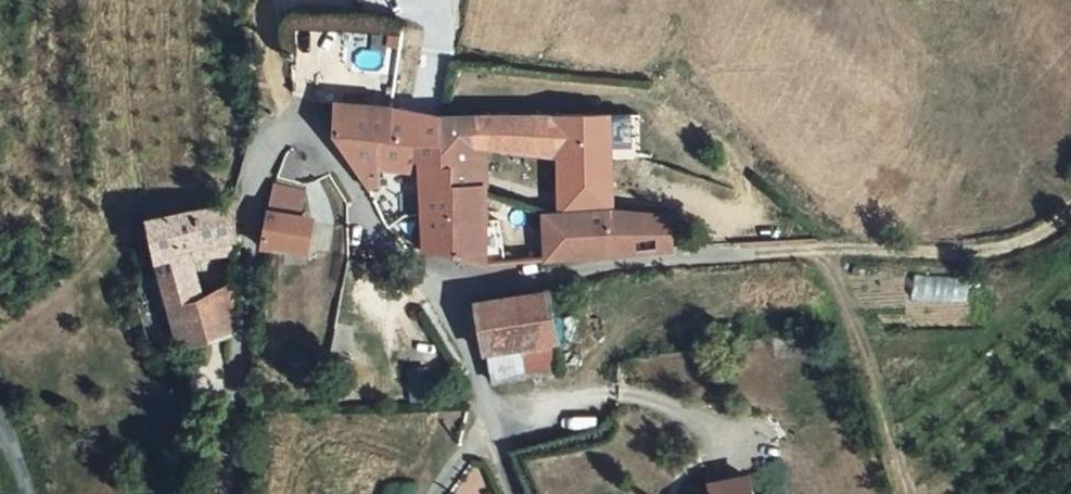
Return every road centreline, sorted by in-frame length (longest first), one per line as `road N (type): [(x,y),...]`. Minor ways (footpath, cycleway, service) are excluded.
road 1 (unclassified): [(222,493),(258,159),(291,134),(317,145),(382,250),(488,290),(577,272),(797,251)]
road 2 (track): [(797,251),(1007,247),(1057,223),(1070,203)]
road 3 (track): [(823,251),(869,359),(911,493)]
road 4 (track): [(426,268),(476,368),(516,493)]
road 5 (track): [(291,134),(265,0)]

